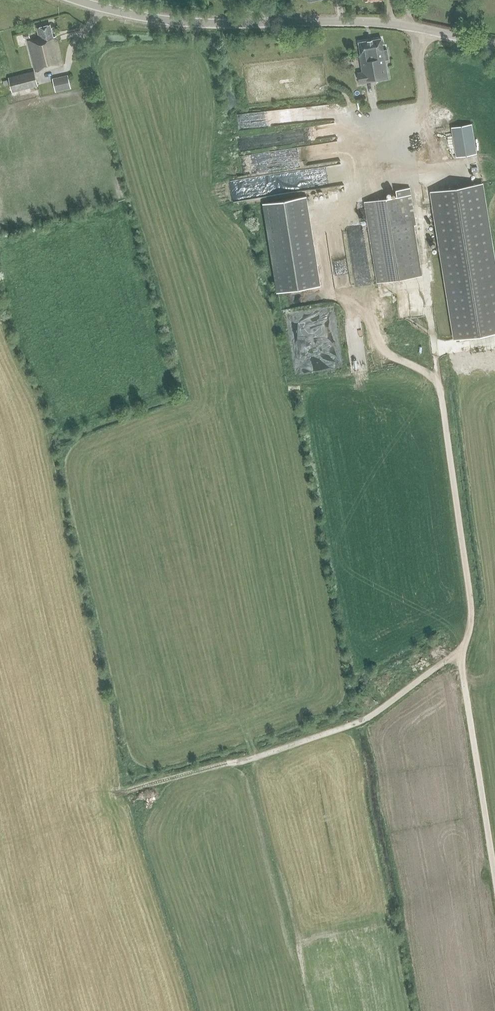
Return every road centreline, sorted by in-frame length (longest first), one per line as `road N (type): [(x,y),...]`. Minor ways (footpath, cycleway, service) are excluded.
road 1 (track): [(494,881),(460,662),(472,609),(428,310)]
road 2 (tertiary): [(494,44),(381,23),(180,22),(80,0)]
road 3 (track): [(461,653),(360,721),(133,790)]

